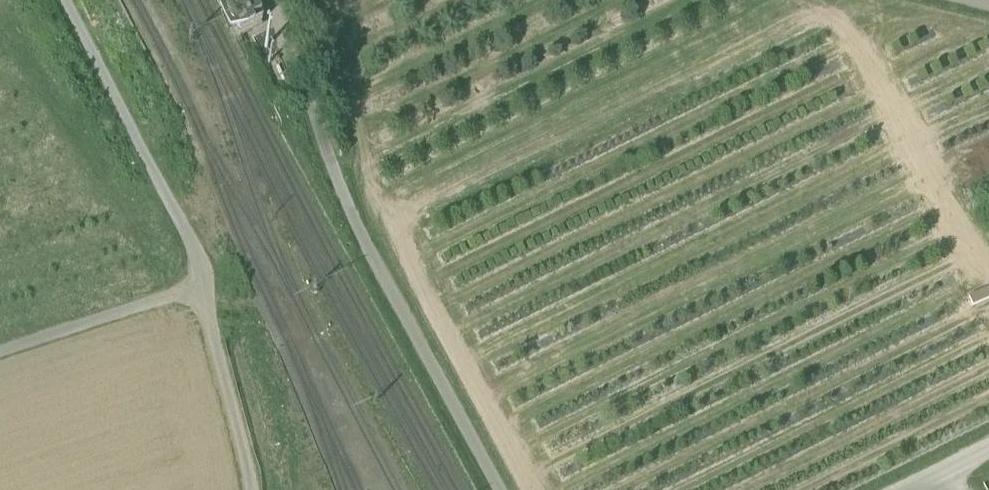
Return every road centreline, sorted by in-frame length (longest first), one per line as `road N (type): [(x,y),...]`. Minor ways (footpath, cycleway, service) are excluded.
road 1 (unclassified): [(266,0),(370,254),(497,489)]
road 2 (track): [(199,287),(200,263),(68,0)]
road 3 (track): [(0,353),(199,287)]
road 4 (track): [(252,489),(199,287)]

